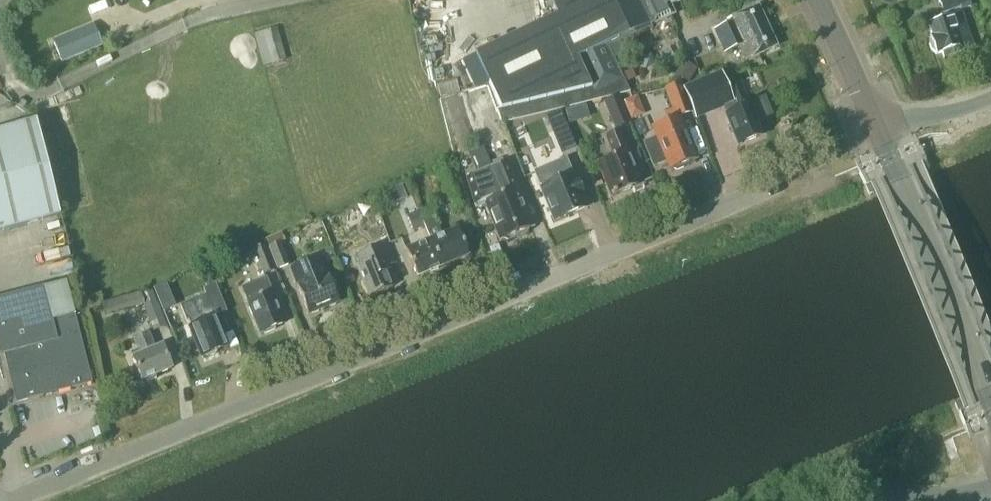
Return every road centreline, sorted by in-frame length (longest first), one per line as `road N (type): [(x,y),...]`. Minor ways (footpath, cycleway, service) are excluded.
road 1 (residential): [(771,187),(19,498),(0,498)]
road 2 (tertiary): [(990,404),(881,133)]
road 3 (residential): [(42,90),(210,14),(280,0)]
road 4 (tertiary): [(819,500),(950,497),(990,488)]
road 5 (tertiary): [(881,133),(818,0)]

